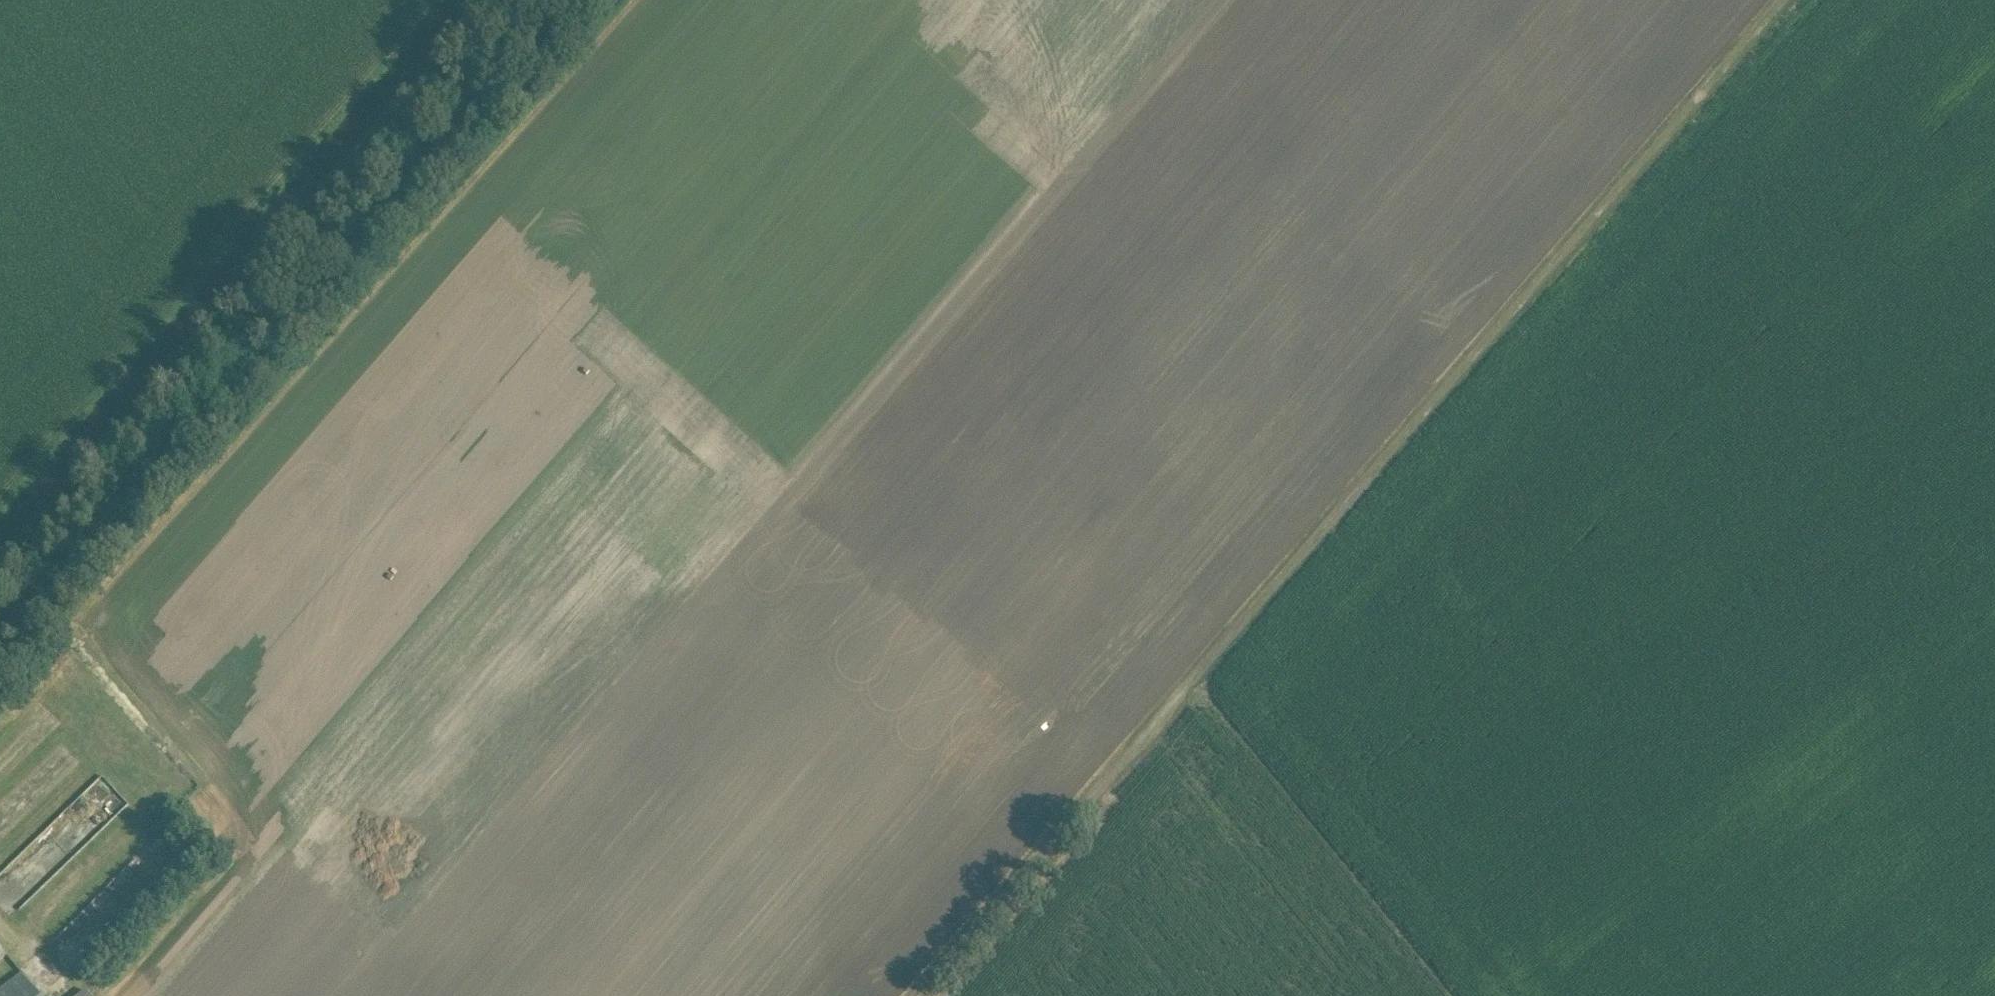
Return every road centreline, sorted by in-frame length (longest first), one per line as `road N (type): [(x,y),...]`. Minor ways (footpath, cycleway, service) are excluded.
road 1 (track): [(927,995),(1787,0)]

